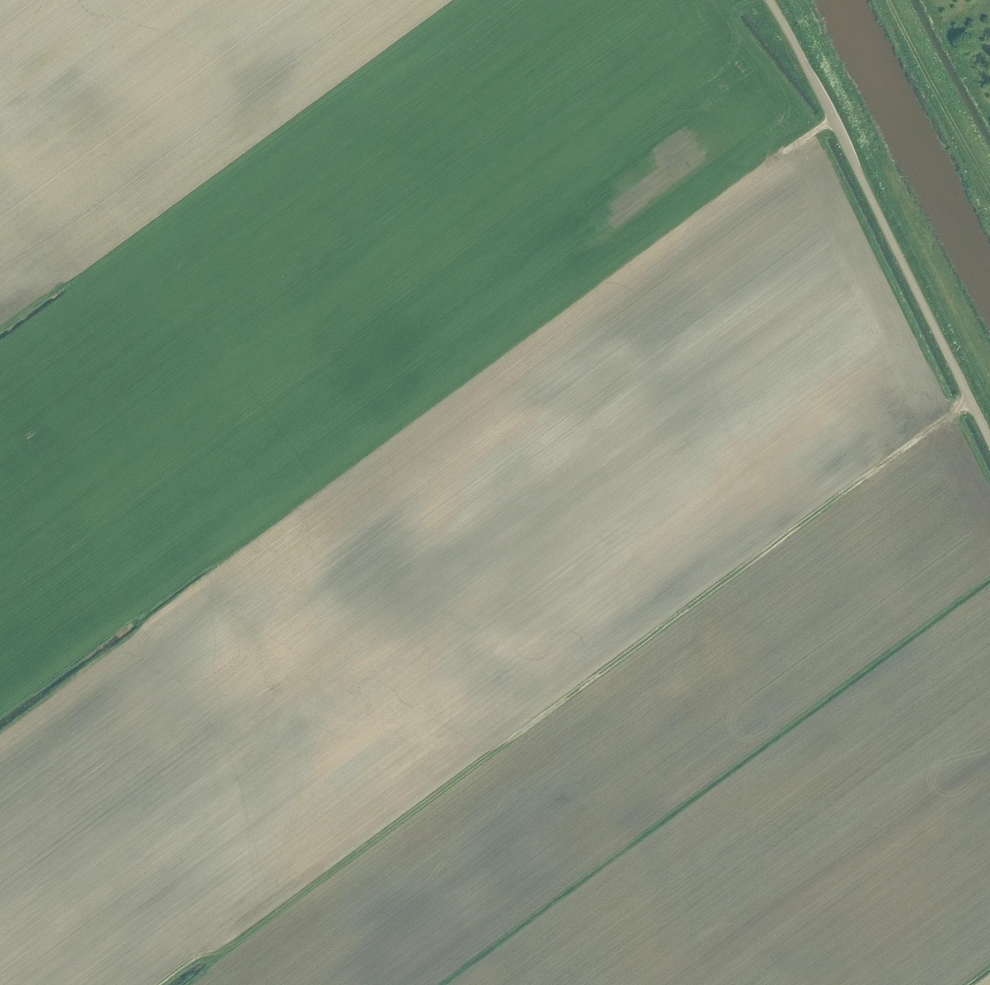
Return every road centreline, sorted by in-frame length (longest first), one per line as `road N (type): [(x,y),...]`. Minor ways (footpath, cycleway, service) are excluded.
road 1 (unclassified): [(989,455),(766,0)]

